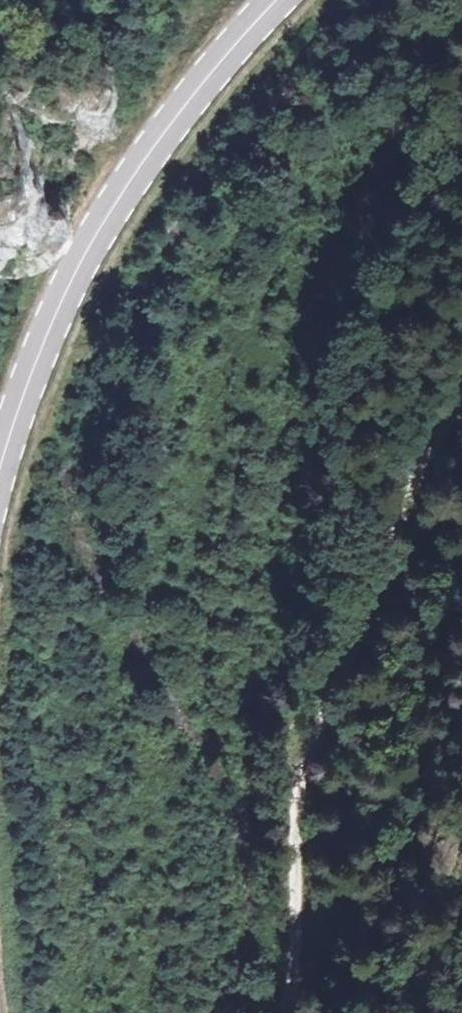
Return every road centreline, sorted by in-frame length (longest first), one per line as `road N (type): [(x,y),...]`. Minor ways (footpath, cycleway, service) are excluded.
road 1 (track): [(461,402),(411,482),(378,593),(301,768),(287,1012)]
road 2 (secondary): [(278,0),(202,83),(74,276),(0,470)]

